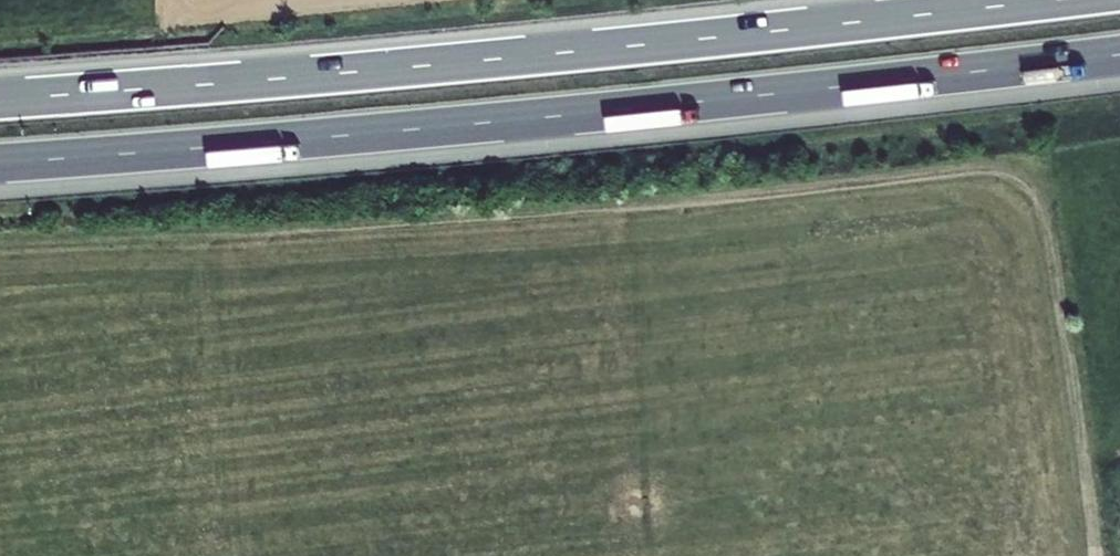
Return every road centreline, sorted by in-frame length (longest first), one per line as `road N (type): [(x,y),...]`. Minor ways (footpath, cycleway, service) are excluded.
road 1 (track): [(0,271),(1048,183),(1098,555)]
road 2 (motorway): [(0,167),(437,132),(1119,59)]
road 3 (motorway): [(1060,0),(455,65),(0,101)]

